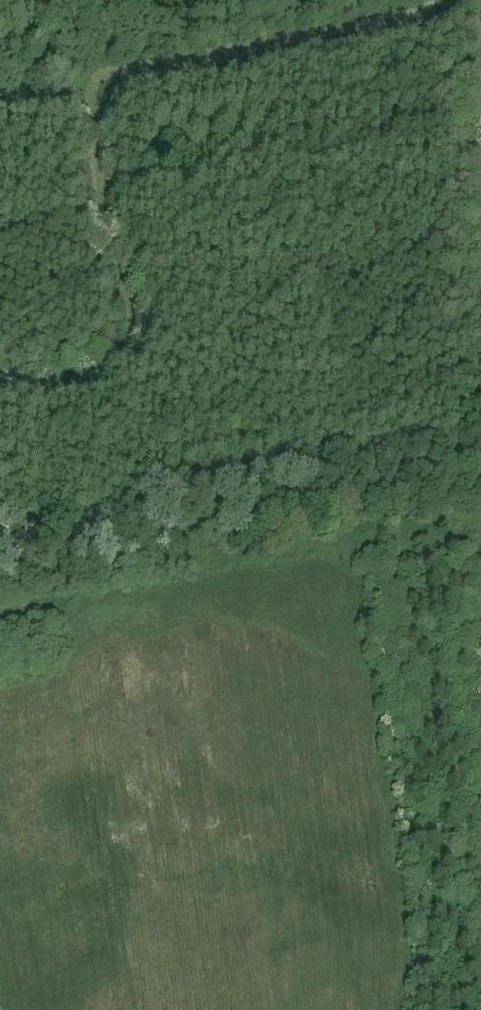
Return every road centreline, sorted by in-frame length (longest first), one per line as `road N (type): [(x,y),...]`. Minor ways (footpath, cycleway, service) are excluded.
road 1 (track): [(0,375),(46,387),(125,359),(132,297),(100,209),(96,95),(102,80),(419,15),(438,0)]

